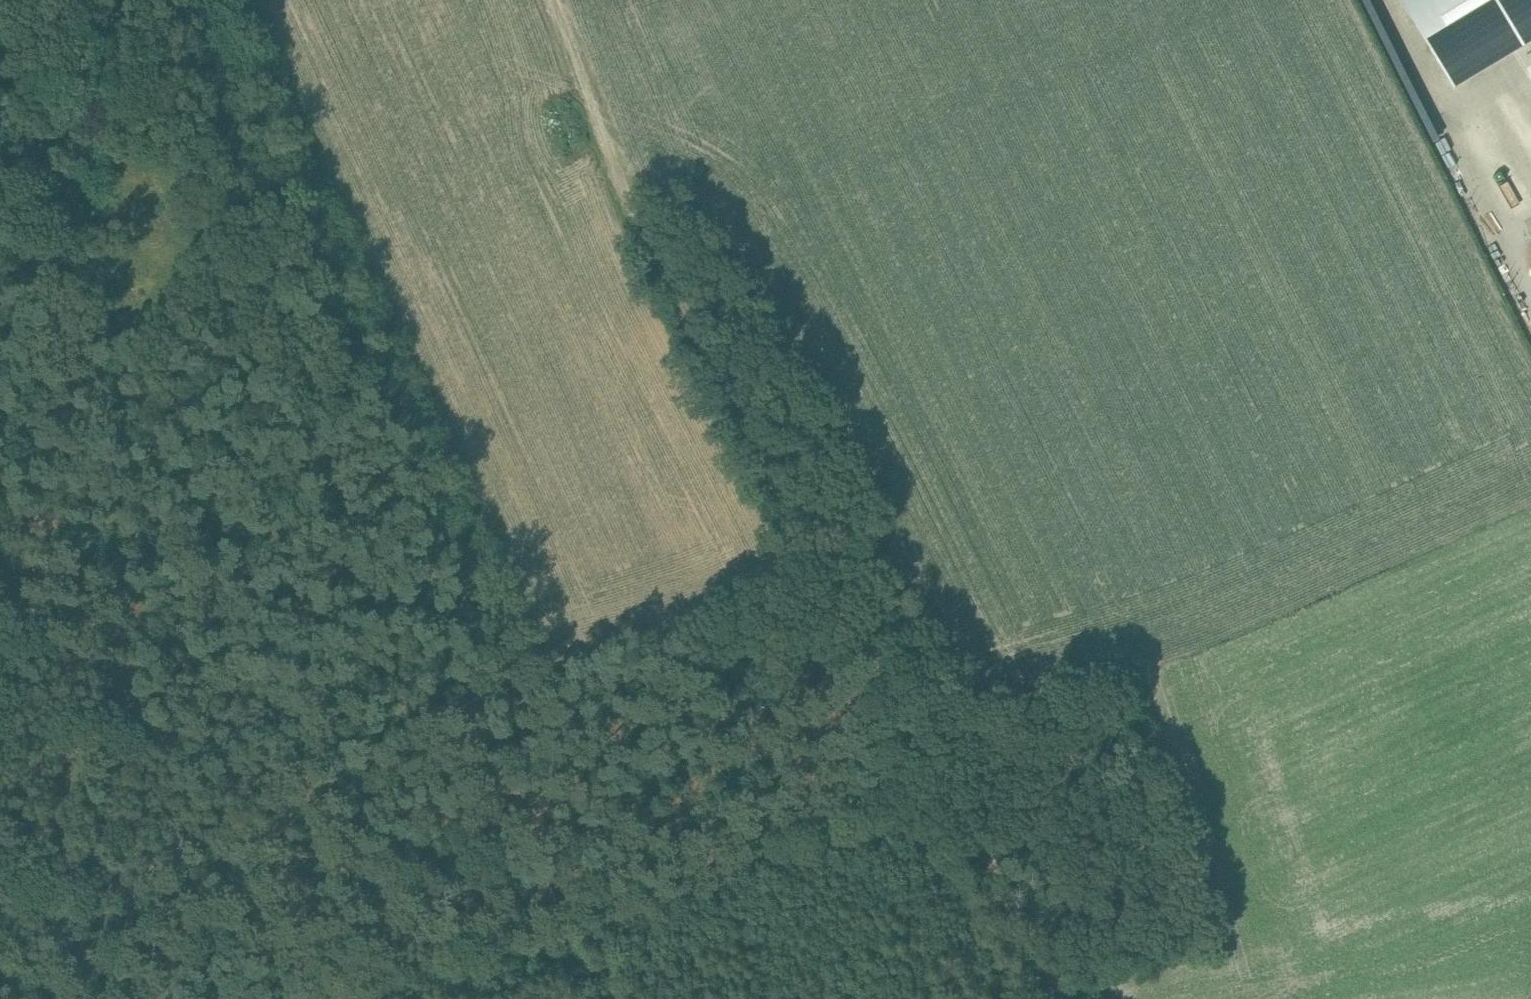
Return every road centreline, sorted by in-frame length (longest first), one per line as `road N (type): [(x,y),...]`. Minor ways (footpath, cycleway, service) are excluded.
road 1 (track): [(1062,998),(616,180),(555,0)]

